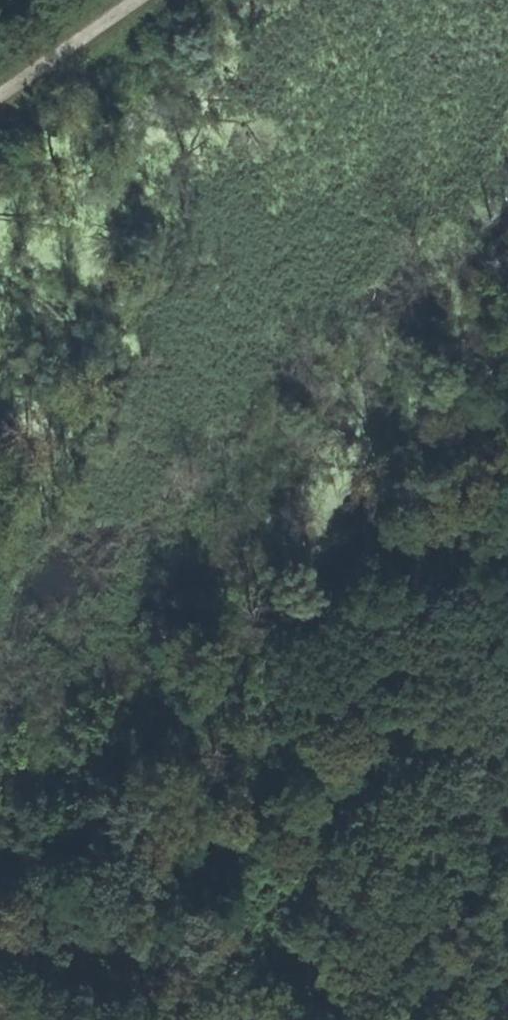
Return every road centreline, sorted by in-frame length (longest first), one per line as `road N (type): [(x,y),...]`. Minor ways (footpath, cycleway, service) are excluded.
road 1 (track): [(0,92),(134,0)]

